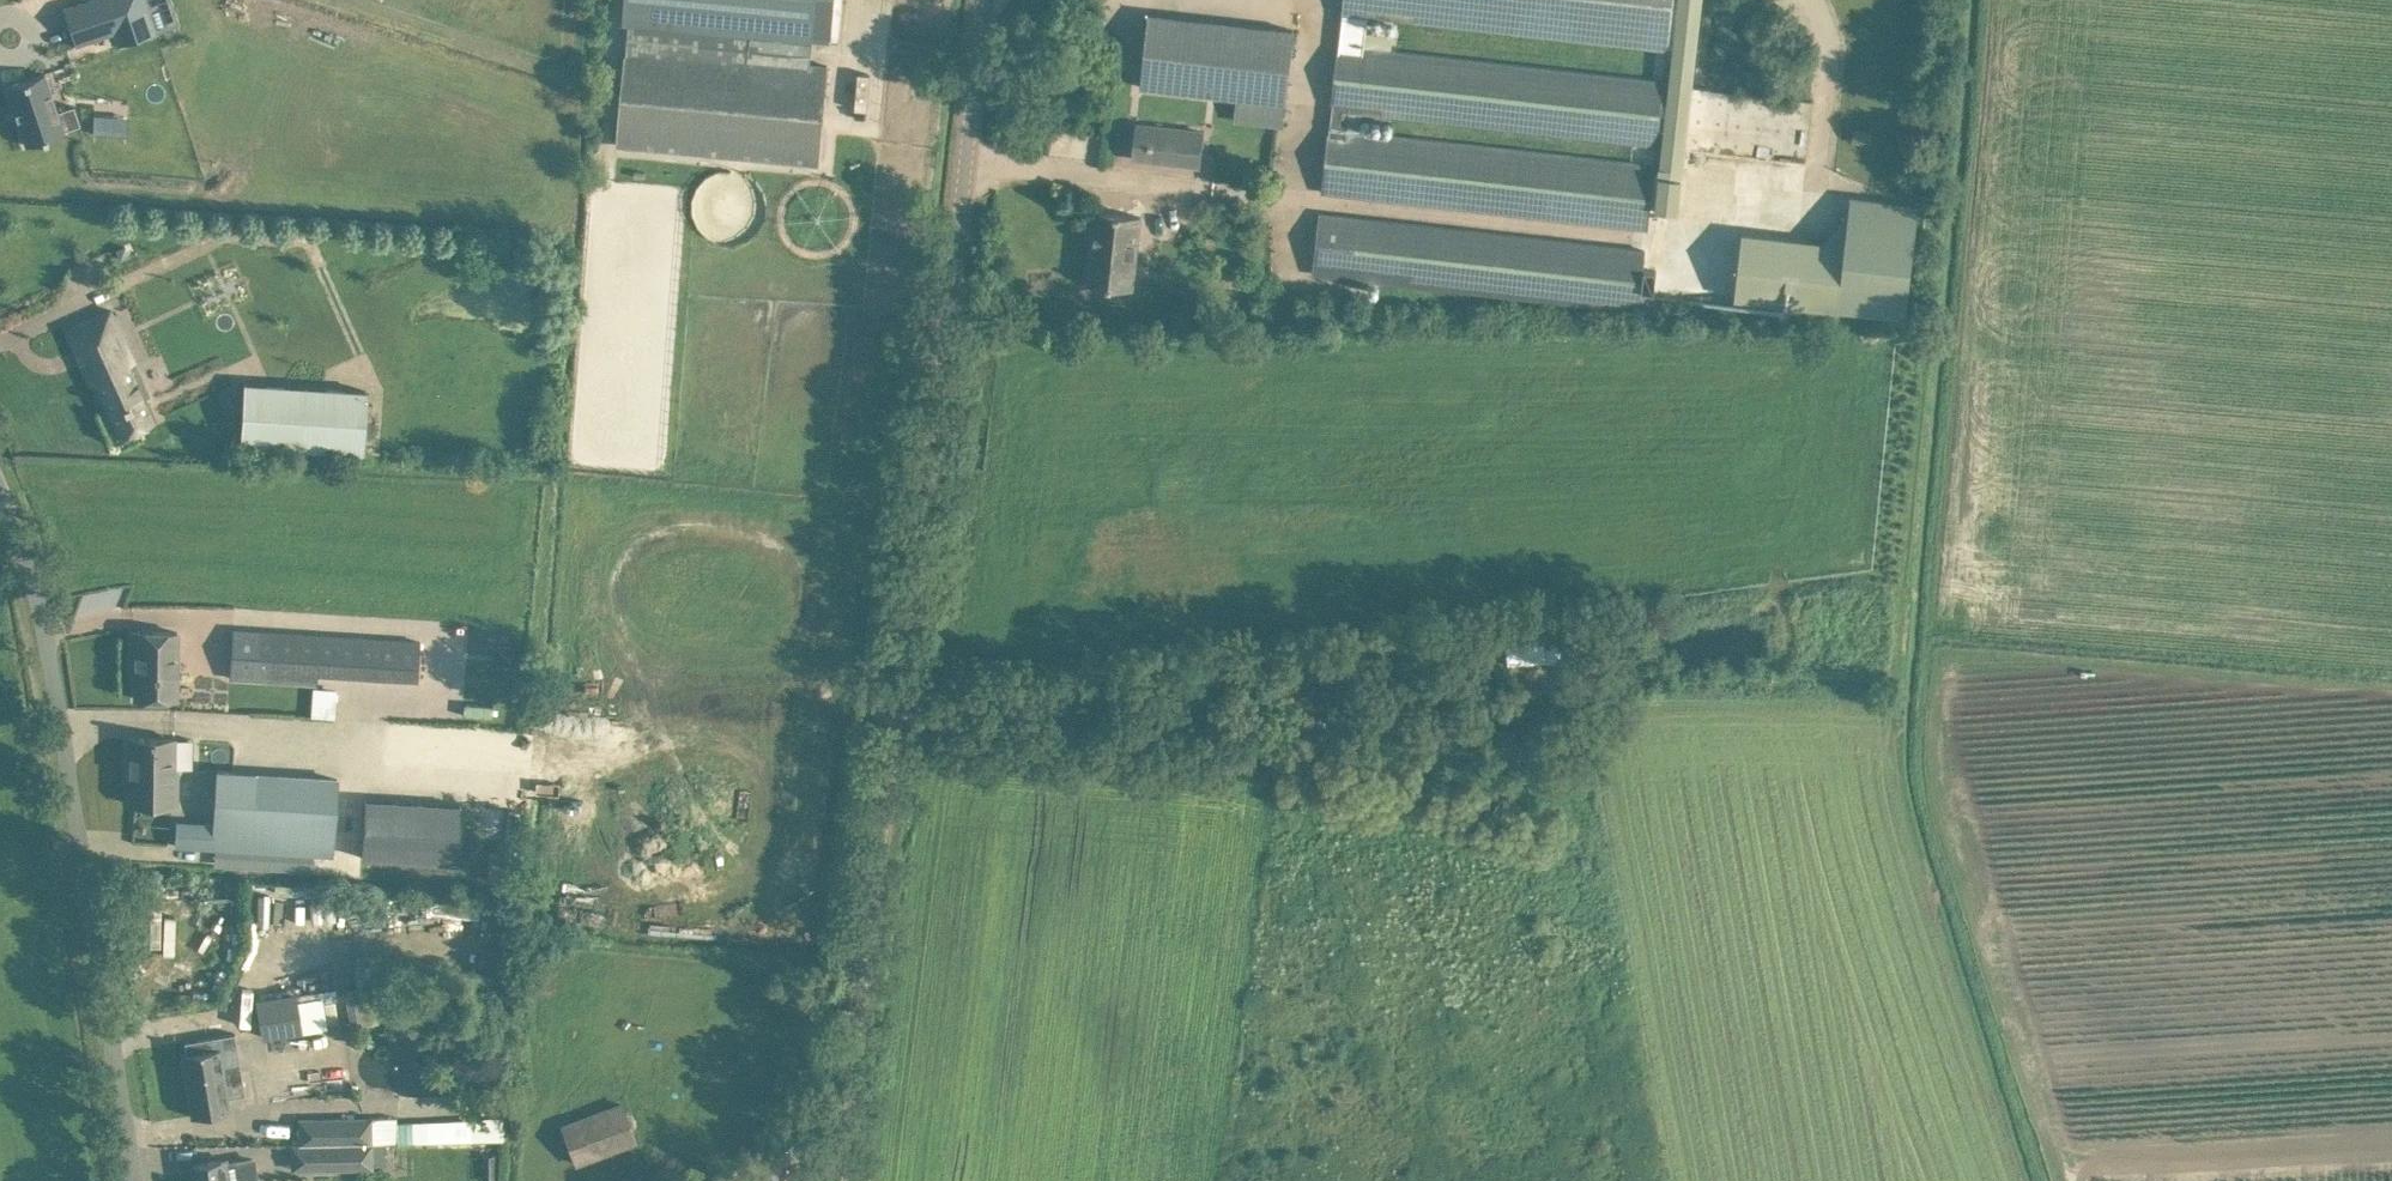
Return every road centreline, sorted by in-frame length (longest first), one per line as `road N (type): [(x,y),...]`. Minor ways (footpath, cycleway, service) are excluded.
road 1 (tertiary): [(840,1180),(981,0)]
road 2 (unclassified): [(128,1180),(27,578),(0,518)]

